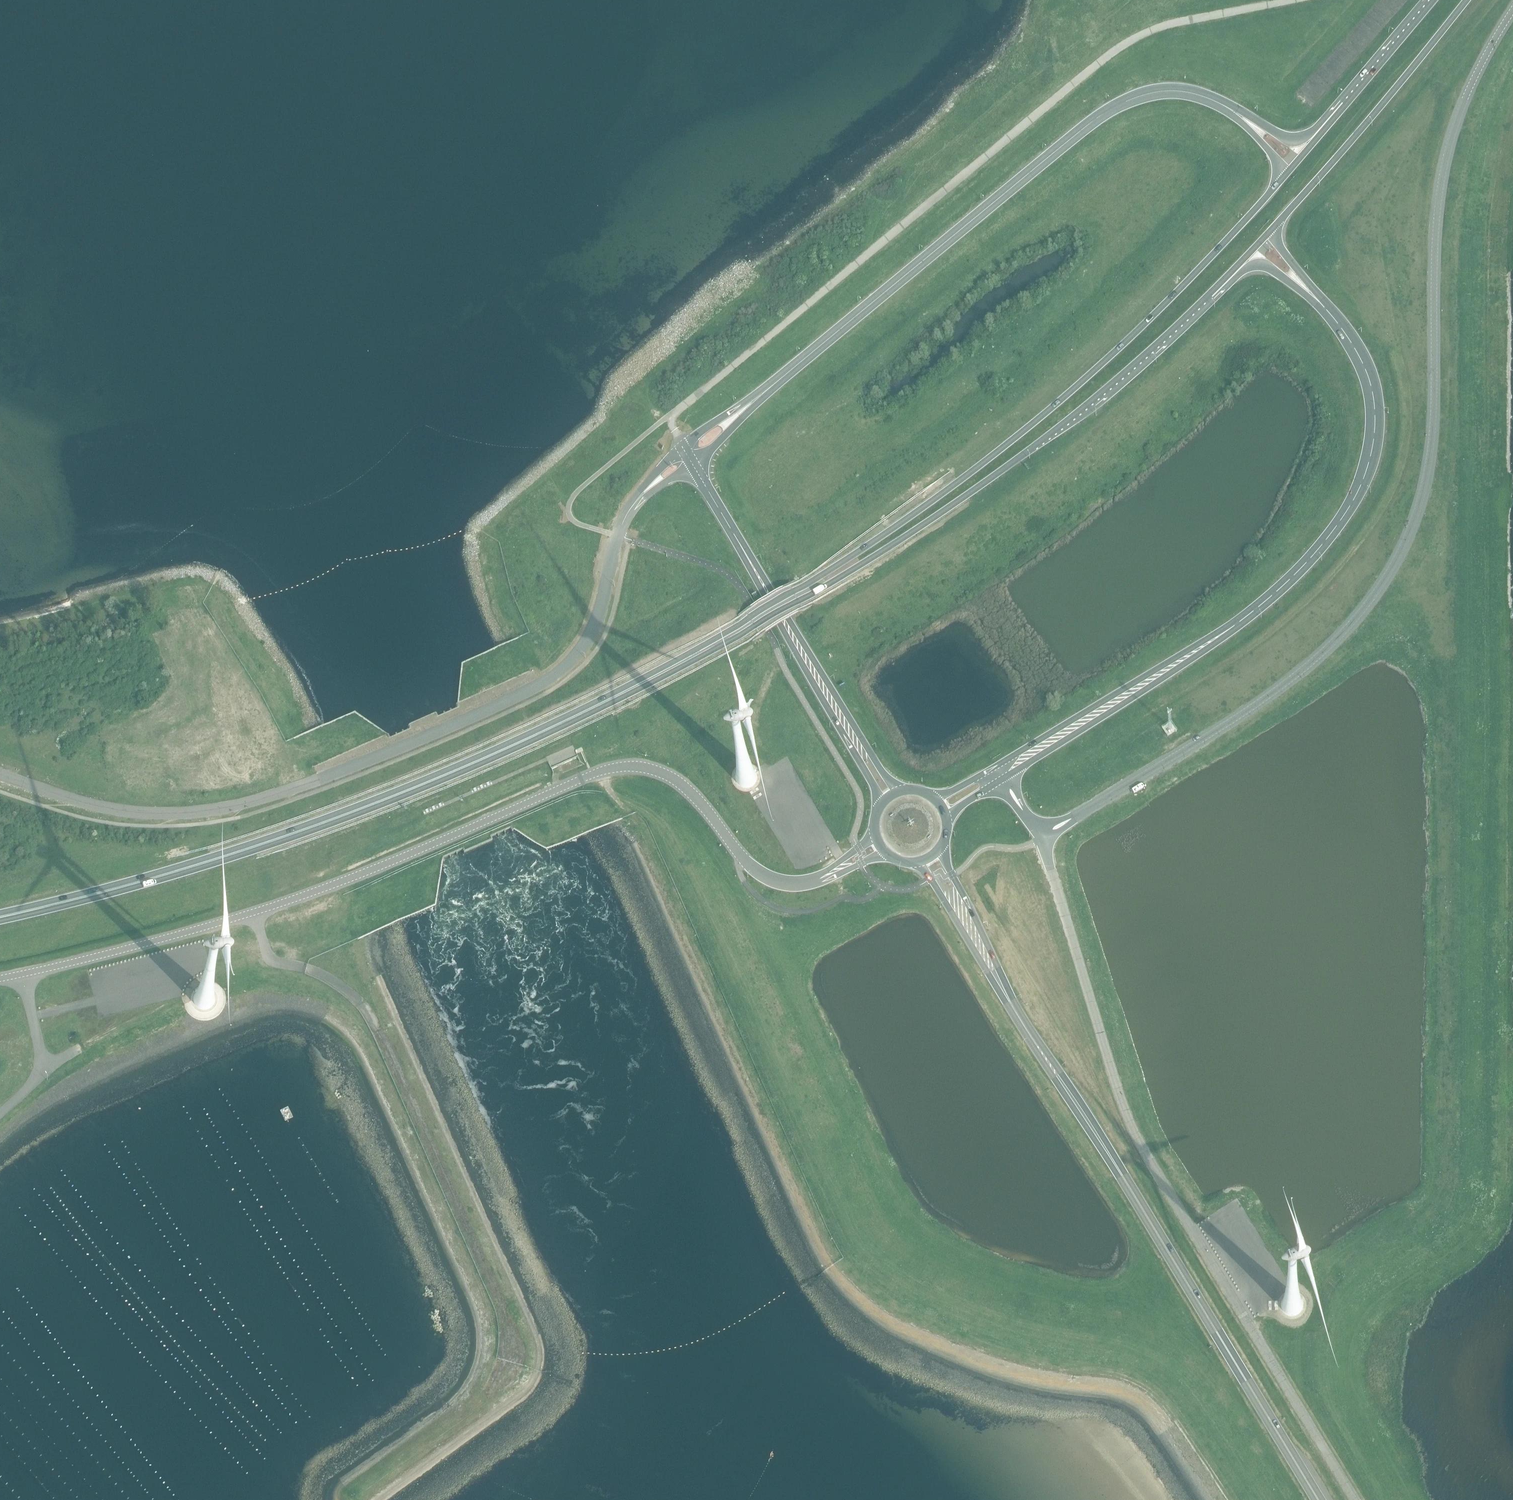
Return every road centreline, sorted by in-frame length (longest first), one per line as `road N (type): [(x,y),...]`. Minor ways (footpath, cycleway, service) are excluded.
road 1 (tertiary): [(1043,838),(1298,673),(1352,621),(1390,570),(1416,514),(1431,440),(1437,216),(1446,156),(1480,66),(1512,10)]
road 2 (trunk): [(0,917),(135,883),(410,790),(750,624)]
road 3 (unclassified): [(0,978),(265,909),(616,767),(681,784),(737,851)]
road 4 (unclassified): [(0,775),(104,808),(194,813),(319,779),(484,712),(538,687),(584,646),(622,524),(643,493)]
road 5 (unclassified): [(1356,1499),(1133,1130),(1043,838)]
road 6 (trunk): [(1280,182),(1073,390),(957,483),(750,624)]
road 7 (trunk): [(1309,291),(1351,339),(1376,401),(1372,452),(1343,521),(1241,622),(998,772)]
road 8 (trunk): [(750,624),(889,548),(1040,442),(1238,265)]
road 9 (trunk): [(1224,107),(1166,92),(1112,110),(749,404)]
road 10 (primary): [(1318,1499),(1024,1023)]
road 11 (primary): [(736,537),(882,803)]
road 12 (primary): [(896,792),(736,537)]
road 13 (trunk): [(1275,226),(1468,0)]
road 14 (primary): [(1024,1023),(940,848)]
road 15 (primary): [(917,862),(1024,1023)]
road 16 (trunk): [(1433,0),(1317,137)]

